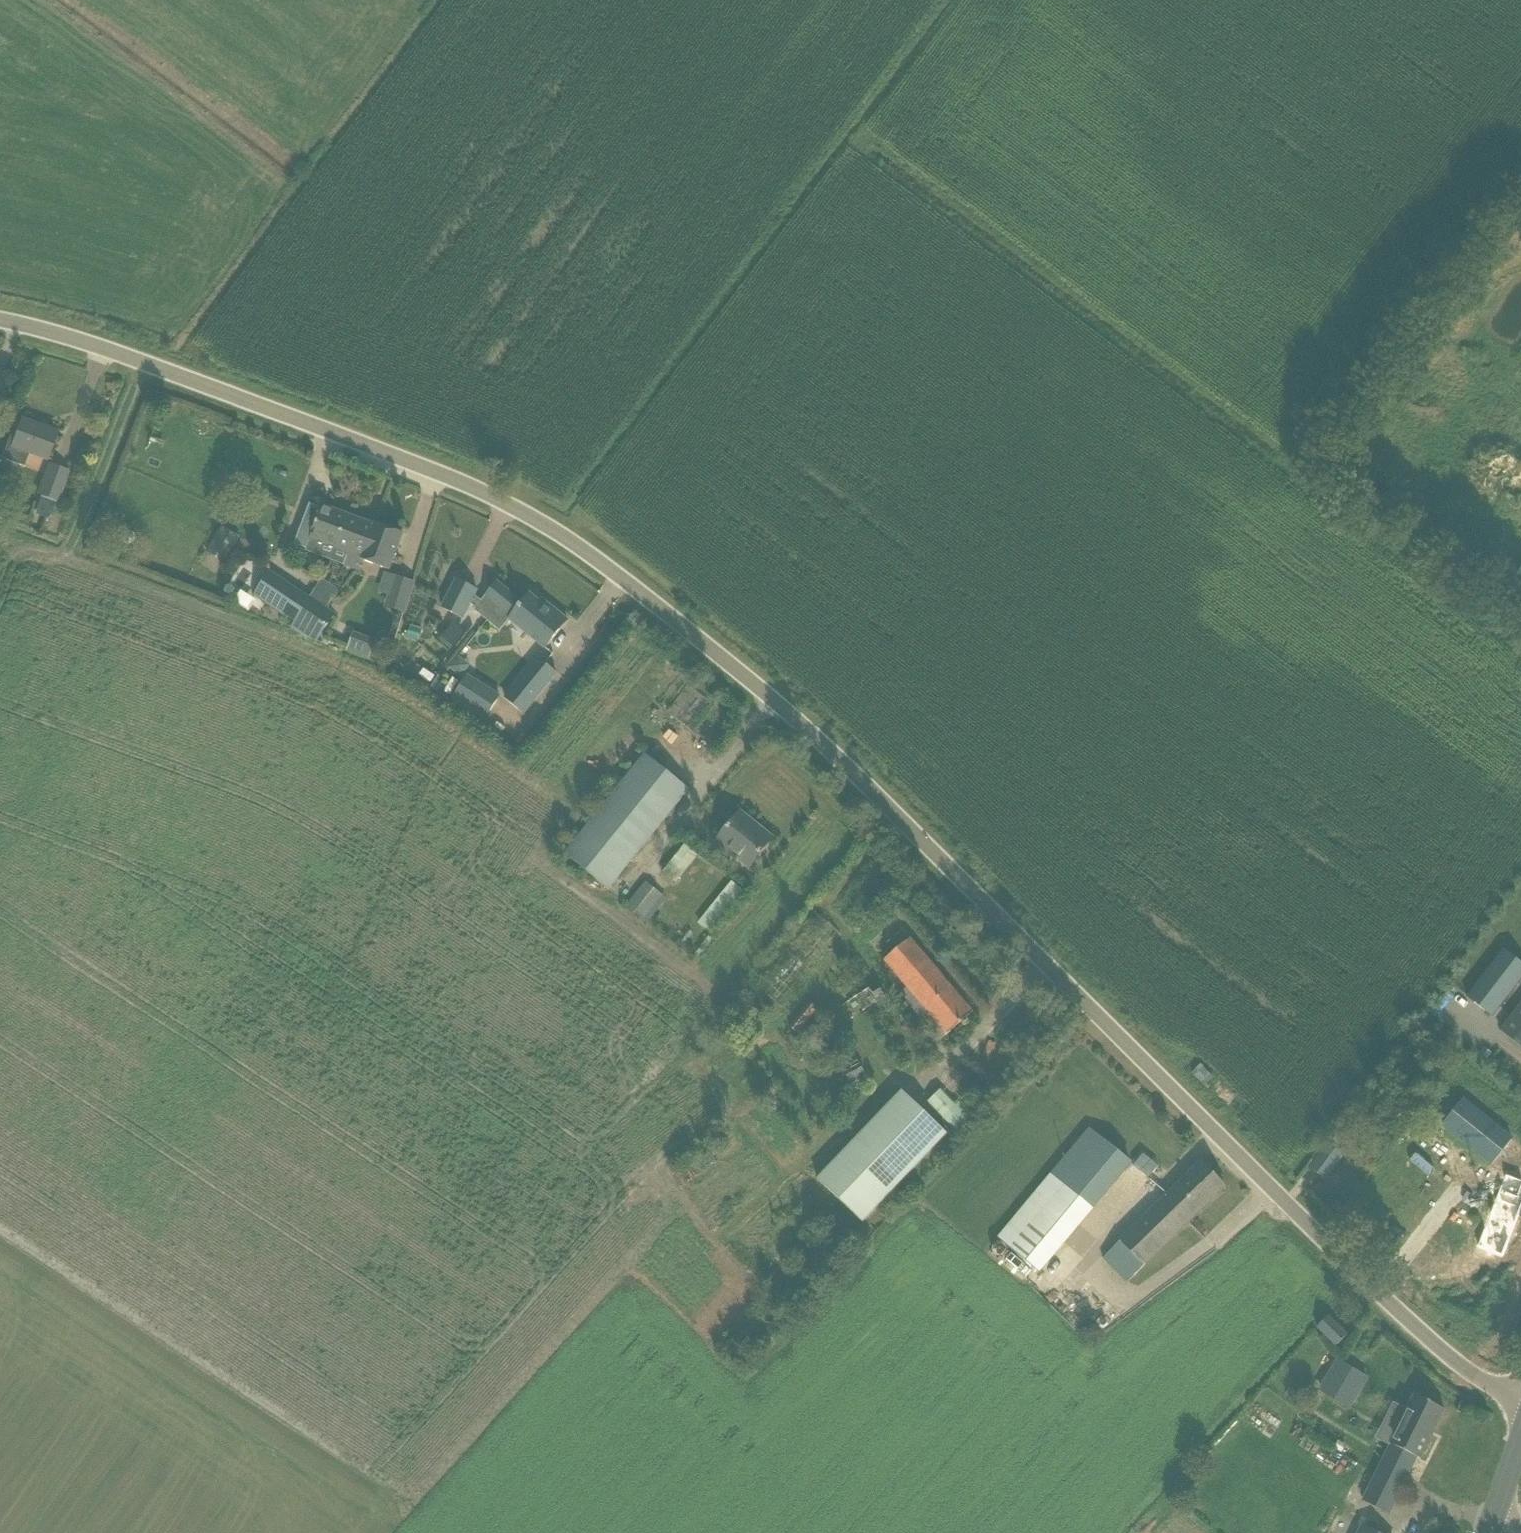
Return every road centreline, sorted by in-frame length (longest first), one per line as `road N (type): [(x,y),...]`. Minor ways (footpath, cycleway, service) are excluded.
road 1 (unclassified): [(1520,1400),(1430,1347),(907,824),(689,625),(549,528),(424,466),(0,319)]

